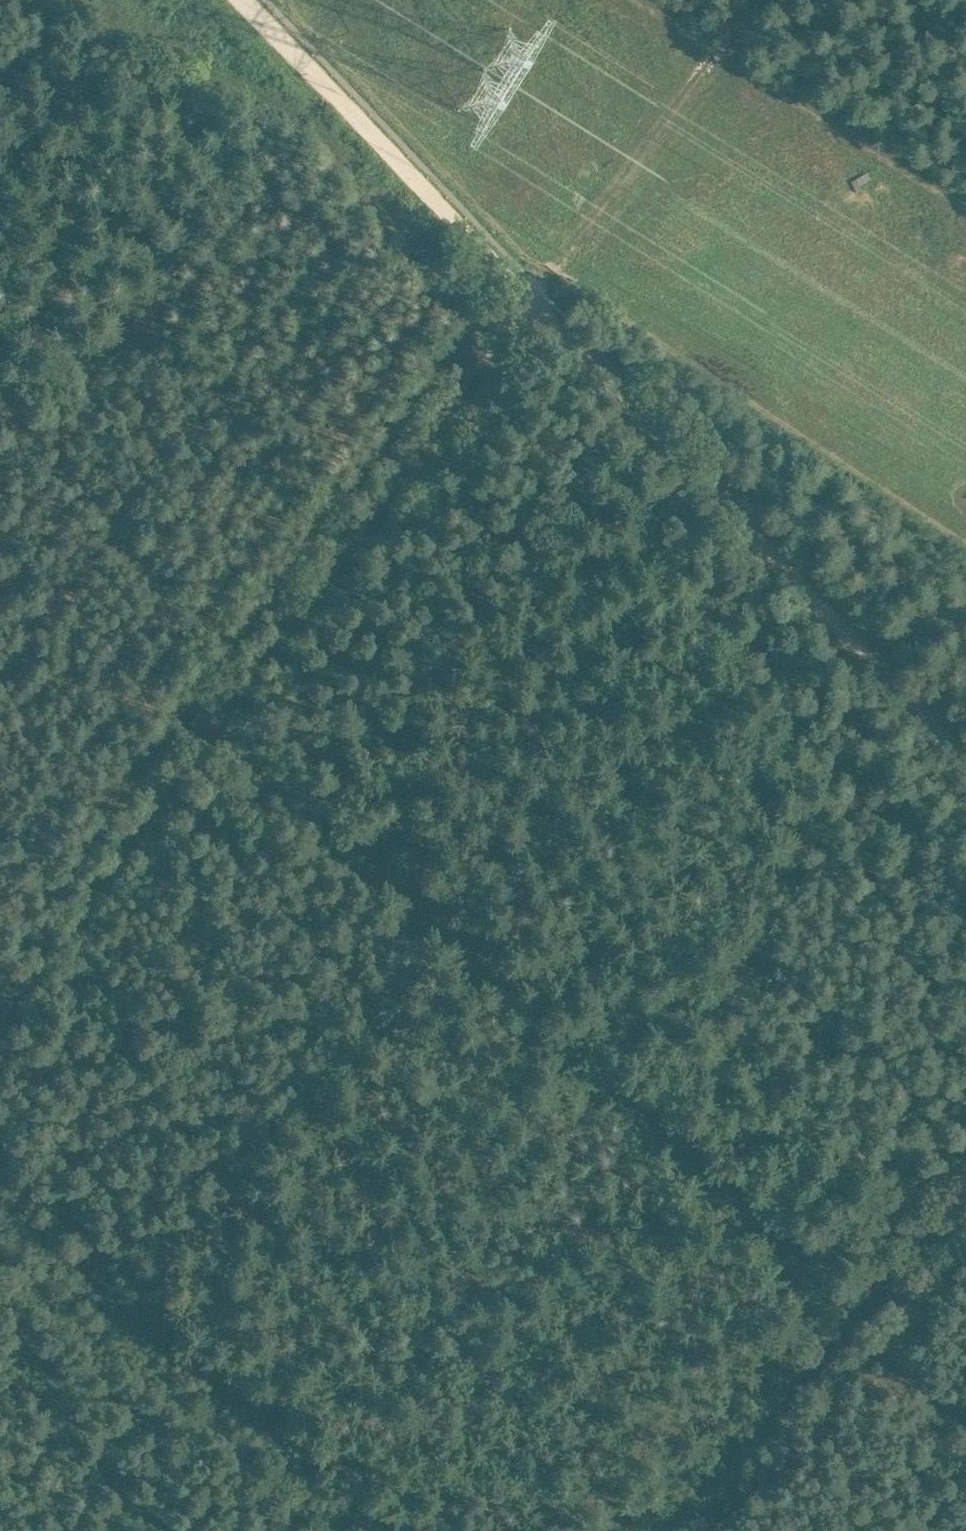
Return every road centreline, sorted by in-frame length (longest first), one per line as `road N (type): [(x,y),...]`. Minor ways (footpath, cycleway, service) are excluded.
road 1 (track): [(251,0),(529,294),(591,370),(965,752)]
road 2 (track): [(25,967),(536,287)]
road 3 (track): [(536,287),(750,0)]

